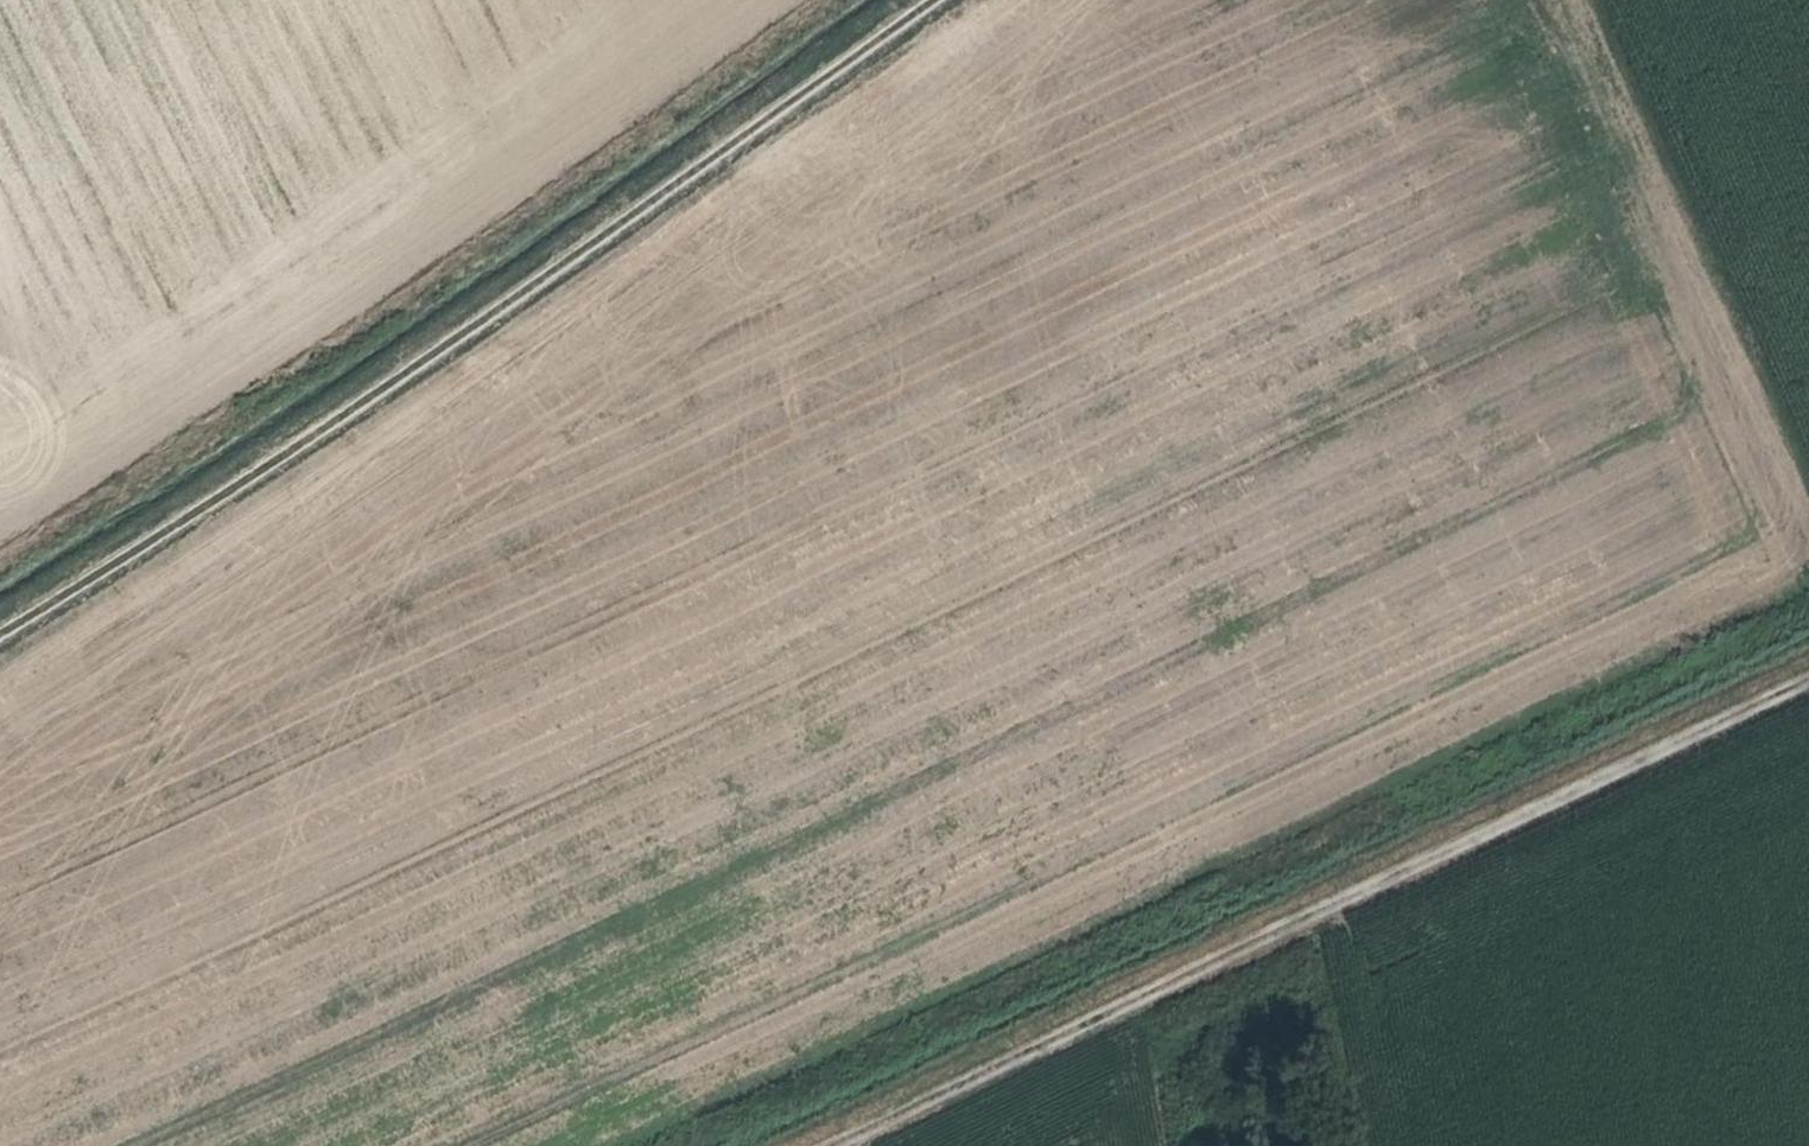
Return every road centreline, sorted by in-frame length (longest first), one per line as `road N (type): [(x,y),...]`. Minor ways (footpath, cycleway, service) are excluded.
road 1 (track): [(0,643),(363,409),(933,0)]
road 2 (track): [(857,1145),(1808,690)]

